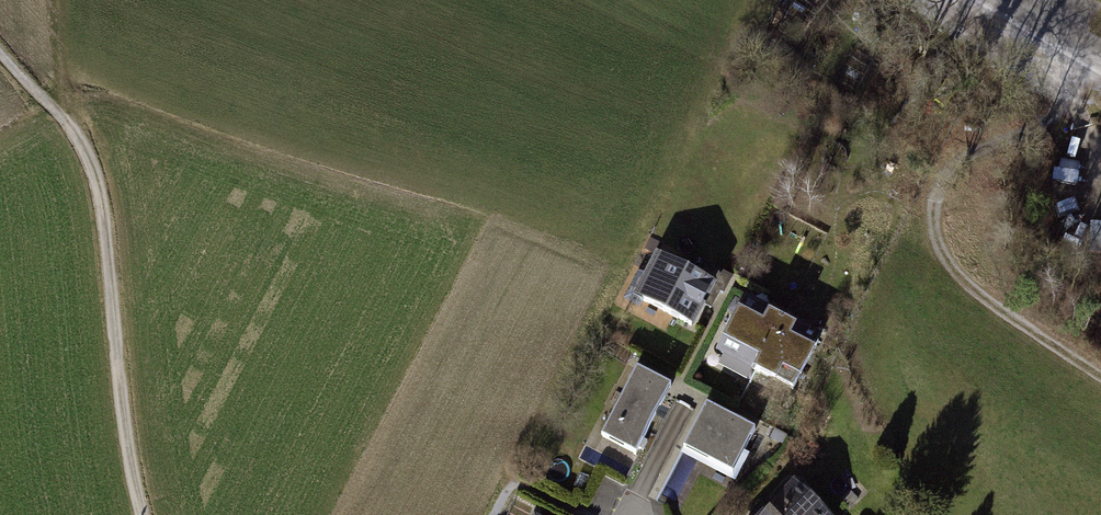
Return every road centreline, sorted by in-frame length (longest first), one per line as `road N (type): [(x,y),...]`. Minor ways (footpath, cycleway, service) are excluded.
road 1 (track): [(61,119),(98,187),(143,514)]

